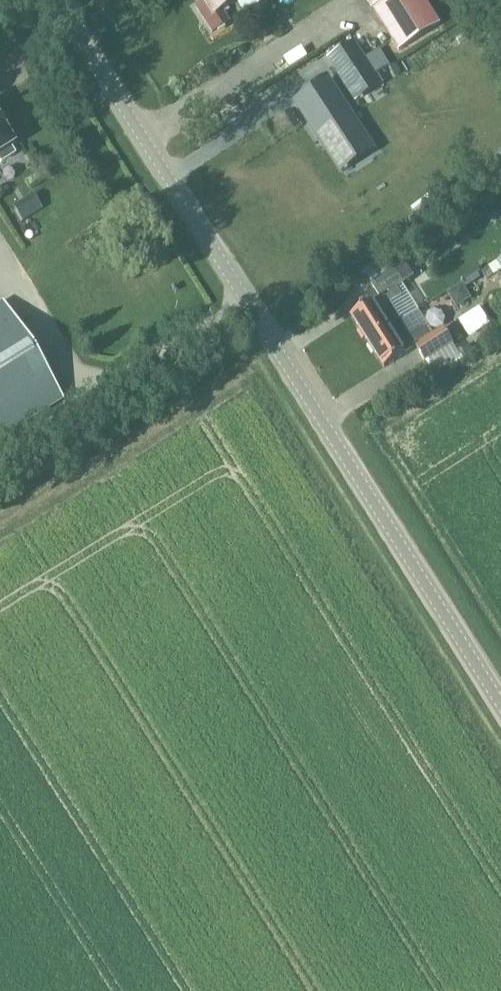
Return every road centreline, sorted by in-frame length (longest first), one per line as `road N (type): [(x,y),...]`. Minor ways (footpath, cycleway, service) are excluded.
road 1 (unclassified): [(500,704),(56,0)]

